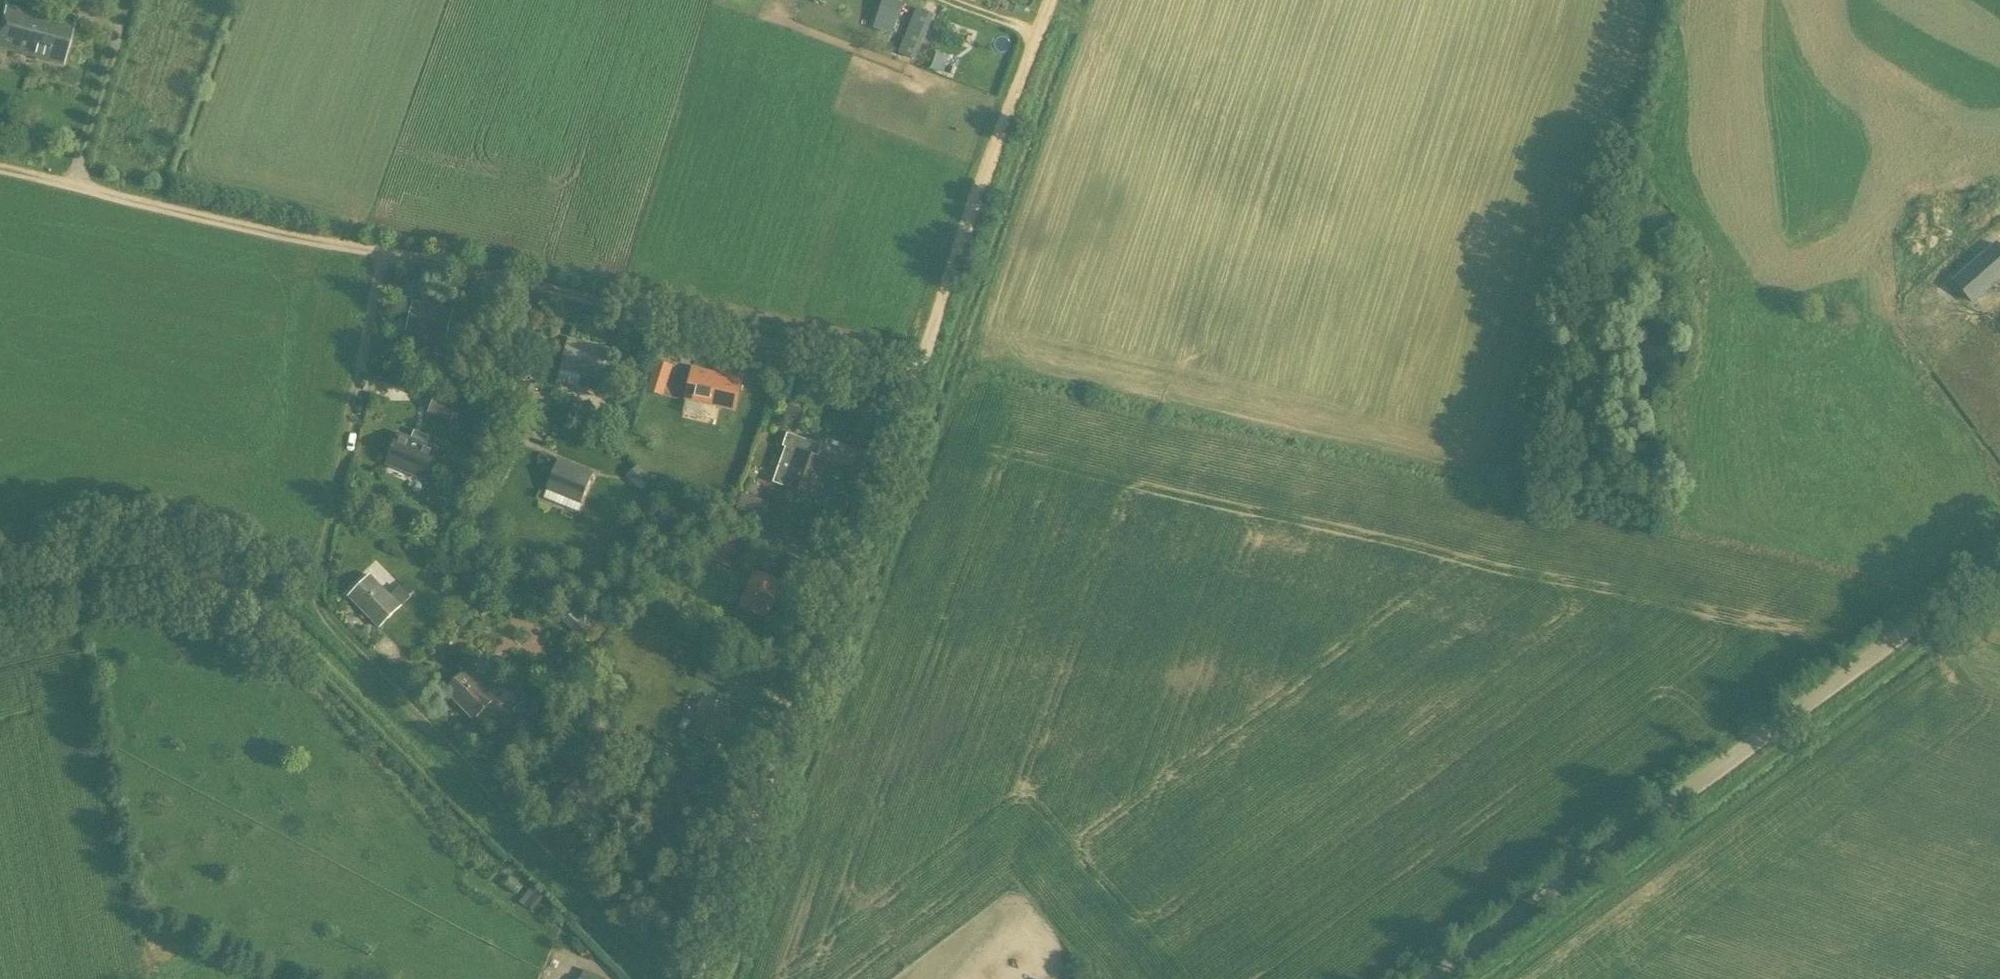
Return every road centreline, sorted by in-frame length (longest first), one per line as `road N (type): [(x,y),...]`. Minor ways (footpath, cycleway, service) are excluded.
road 1 (track): [(0,167),(913,371)]
road 2 (track): [(388,251),(308,607),(683,978)]
road 3 (unclassified): [(1431,978),(1999,556)]
road 4 (track): [(696,978),(913,371)]
road 5 (track): [(913,371),(1046,0)]

